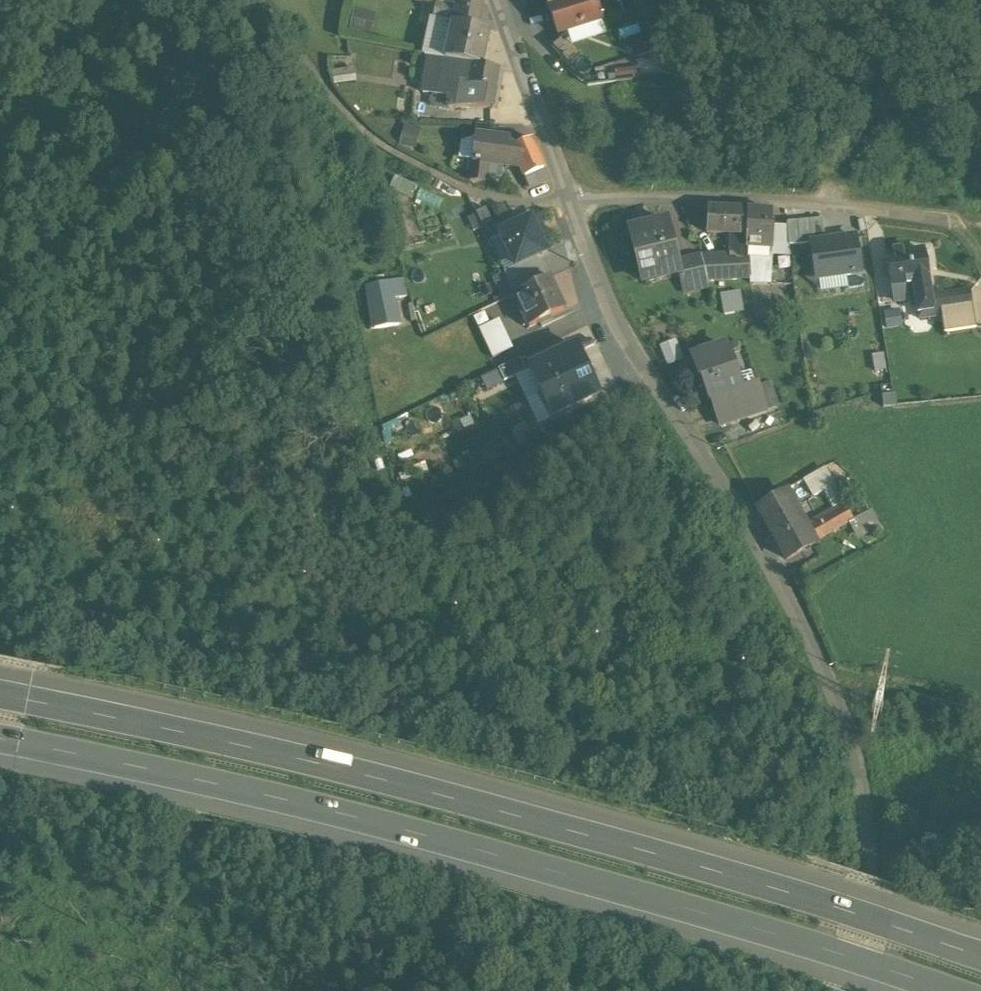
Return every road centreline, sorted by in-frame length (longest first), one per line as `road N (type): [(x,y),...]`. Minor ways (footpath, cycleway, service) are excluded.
road 1 (residential): [(498,0),(618,330),(775,574),(852,745),(871,889),(848,990)]
road 2 (motorway): [(980,959),(519,814),(0,704)]
road 3 (motorway): [(0,745),(443,846),(928,990)]
road 4 (track): [(258,0),(350,119),(390,151),(495,200),(570,202)]
road 5 (track): [(980,711),(826,677)]

